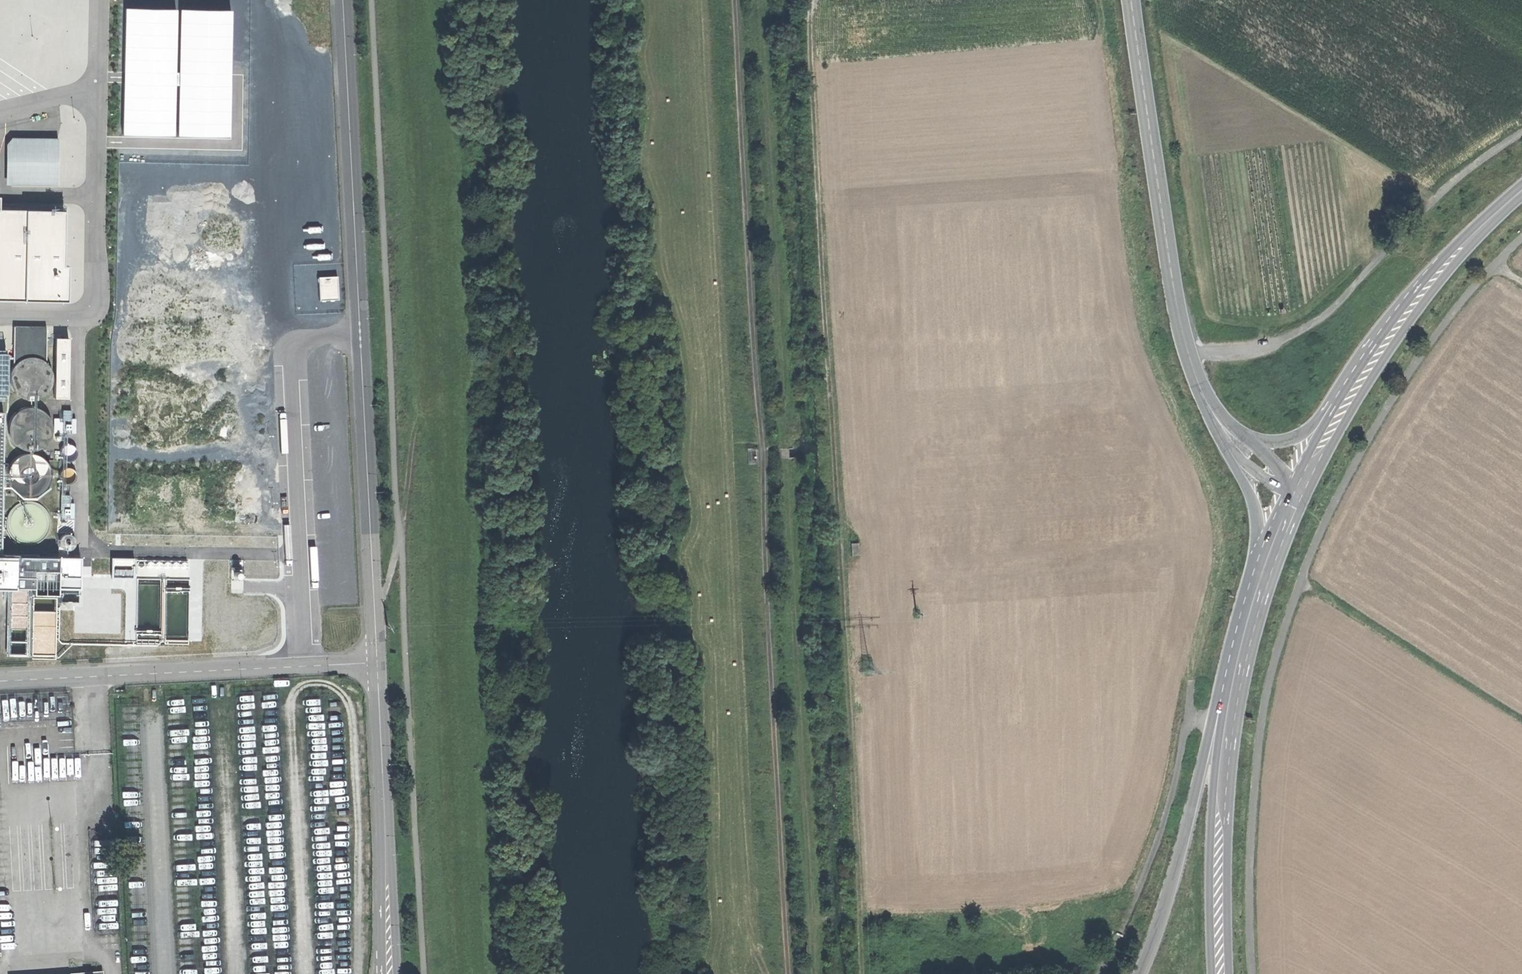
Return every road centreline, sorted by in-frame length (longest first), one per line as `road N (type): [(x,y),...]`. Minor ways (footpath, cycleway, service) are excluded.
road 1 (track): [(736,0),(789,973)]
road 2 (track): [(815,973),(763,0)]
road 3 (track): [(813,0),(862,973)]
road 4 (tertiary): [(388,954),(344,0)]
road 5 (track): [(1252,973),(1250,856),(1262,707),(1299,582),(1342,484),(1412,365),(1521,235)]
road 6 (tertiary): [(1134,0),(1180,311),(1232,439)]
road 7 (track): [(1192,355),(1272,344),(1324,316),(1449,188),(1521,135)]
road 8 (track): [(1222,719),(1194,720),(1186,735),(1147,878),(1101,973)]
road 9 (secondary): [(1521,190),(1428,285),(1333,414)]
road 10 (secondary): [(1230,699),(1142,973)]
road 11 (secondary): [(1222,973),(1230,699)]
road 12 (track): [(1299,582),(1521,719)]
road 13 (secondary): [(1230,699),(1263,554)]
road 14 (tertiary): [(1232,439),(1258,510),(1263,554)]

